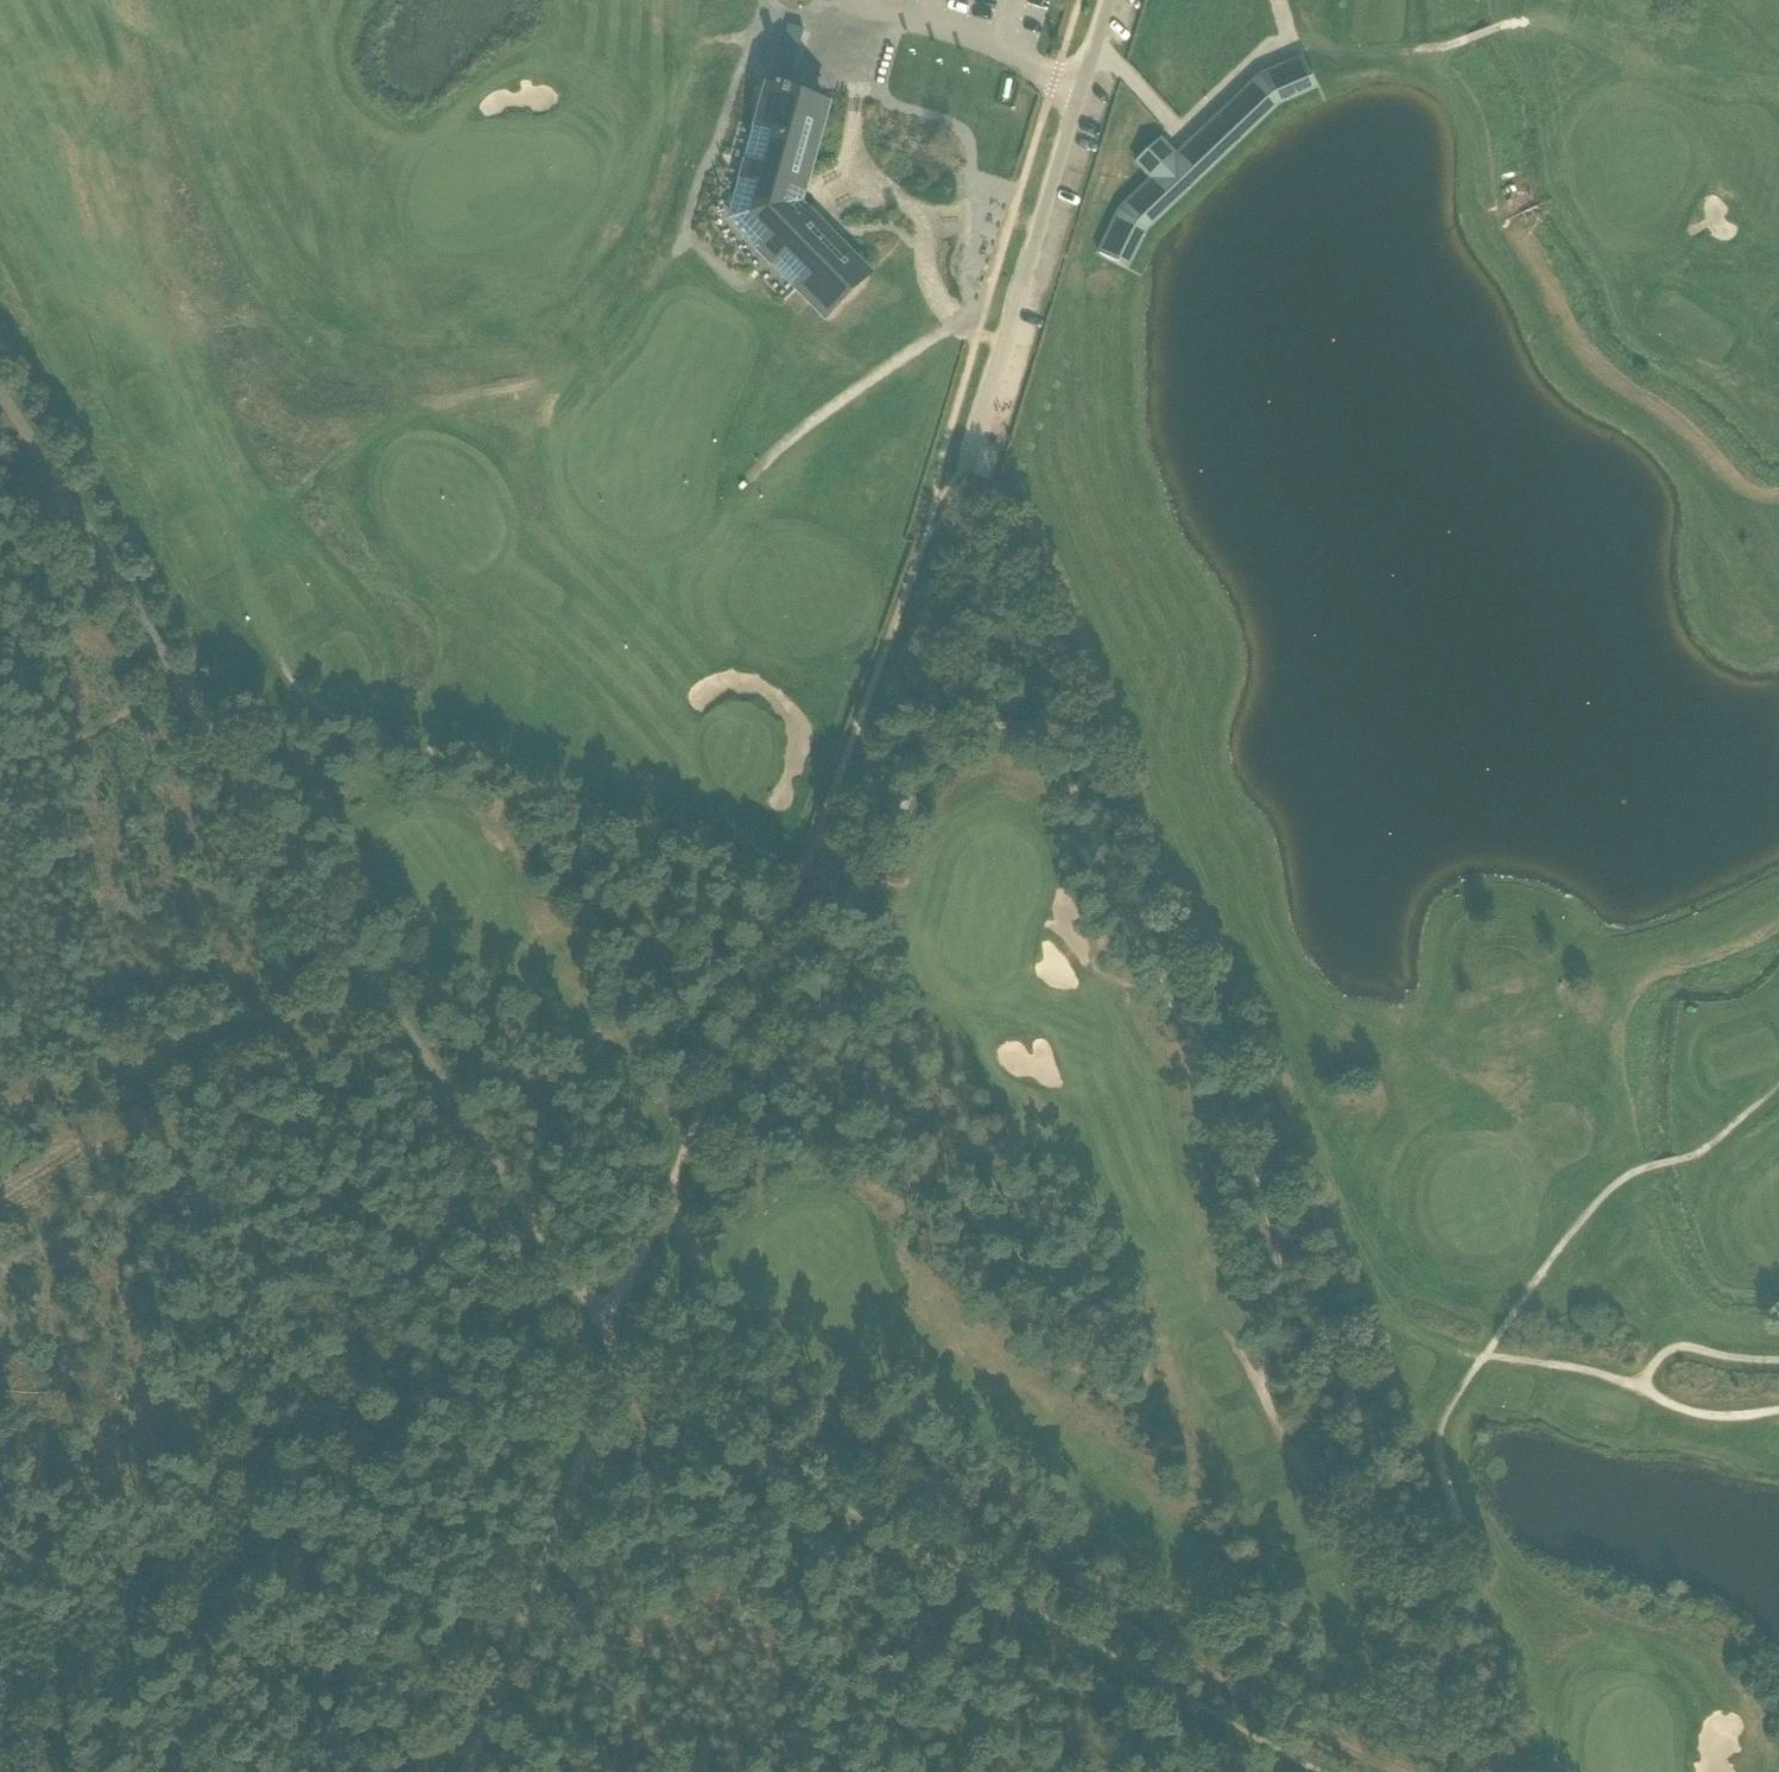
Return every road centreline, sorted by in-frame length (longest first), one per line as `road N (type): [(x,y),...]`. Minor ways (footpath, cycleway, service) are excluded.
road 1 (unclassified): [(625,1348),(180,688),(0,400)]
road 2 (track): [(625,1348),(920,602),(1017,298)]
road 3 (track): [(1395,1771),(1129,1624),(769,1407),(625,1348)]
road 4 (track): [(466,1771),(625,1348)]
road 5 (unclassified): [(1017,298),(1108,0)]

